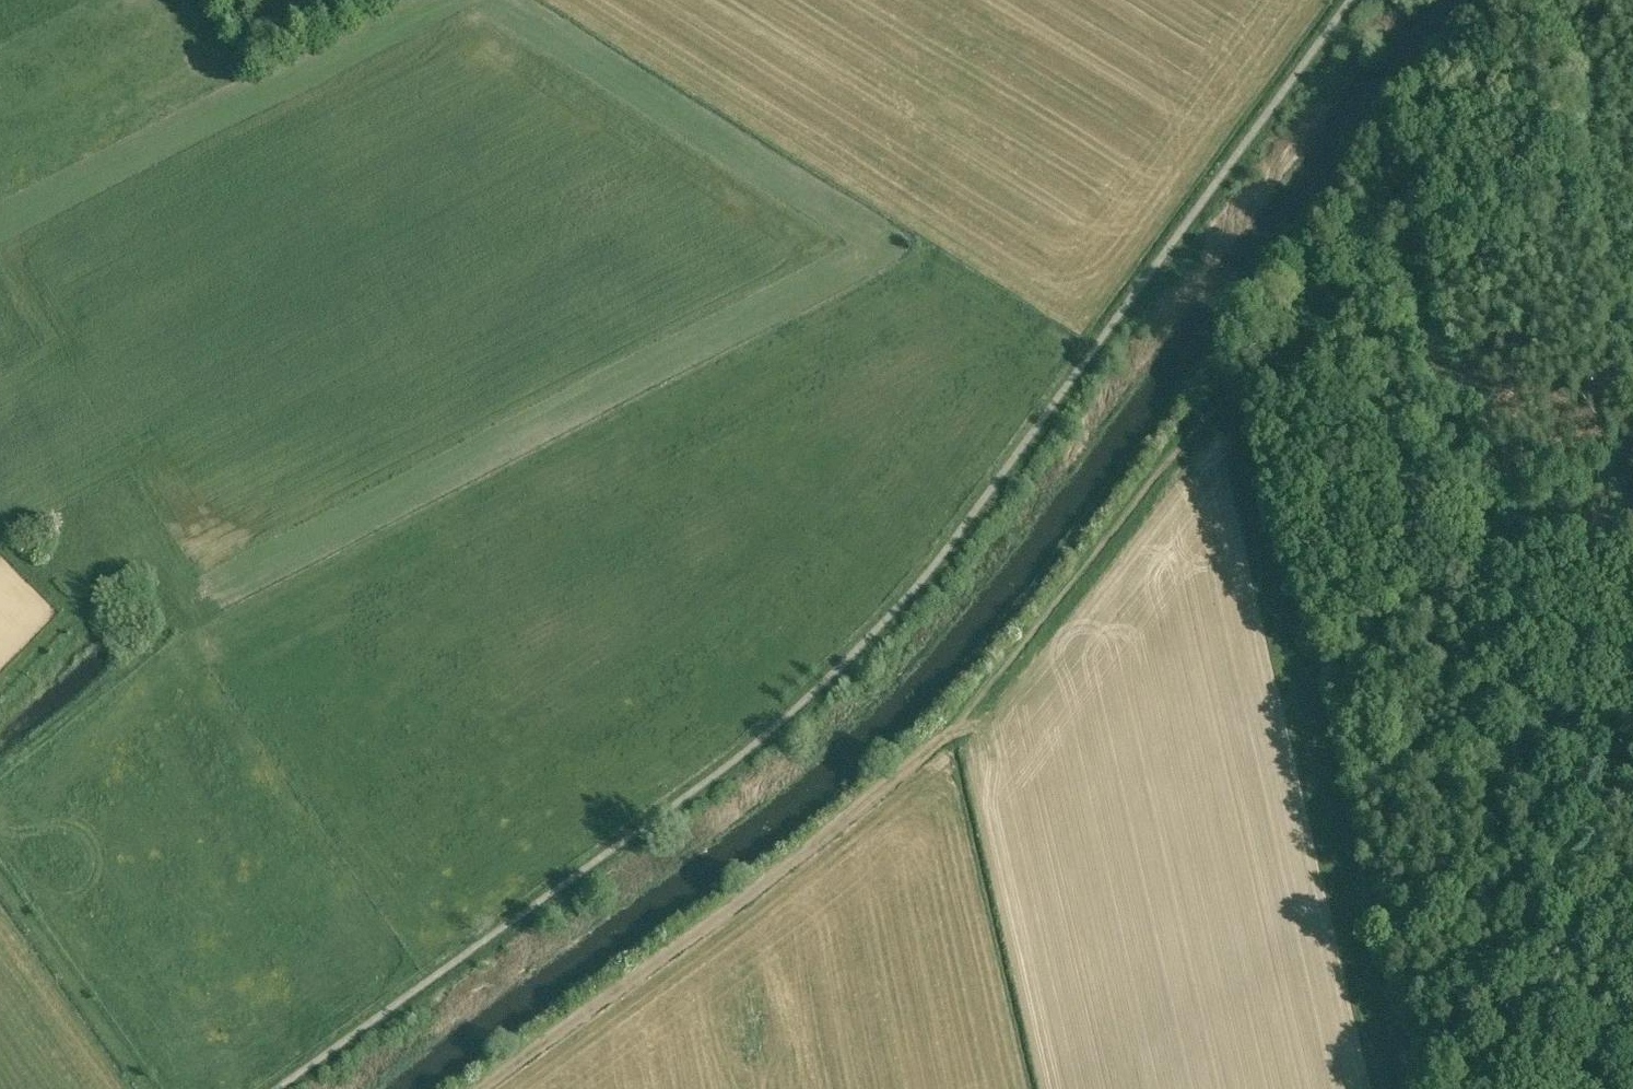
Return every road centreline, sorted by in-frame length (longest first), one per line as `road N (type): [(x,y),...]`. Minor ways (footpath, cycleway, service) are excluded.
road 1 (track): [(0,877),(148,1088)]
road 2 (track): [(1481,563),(1632,534)]

